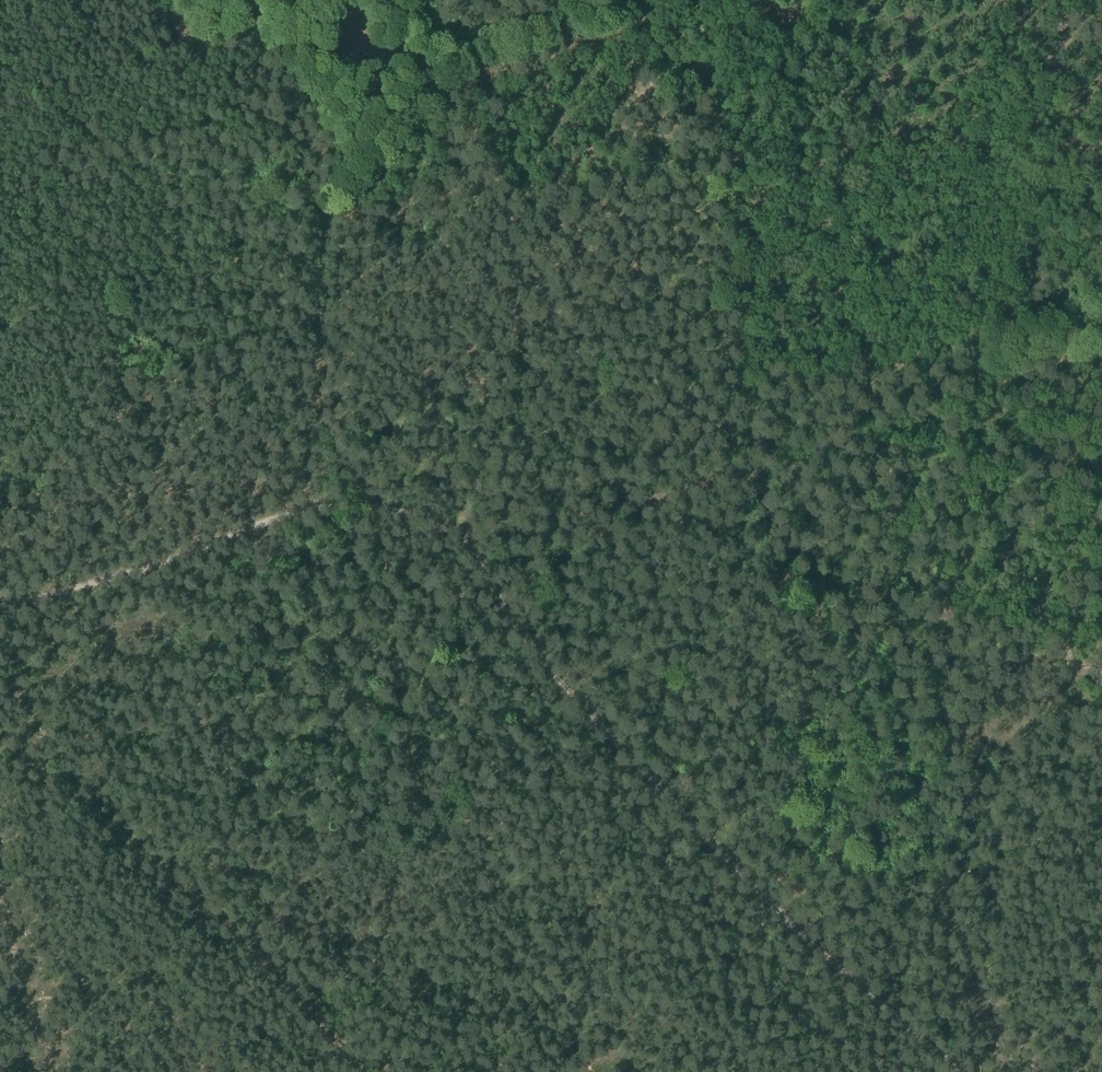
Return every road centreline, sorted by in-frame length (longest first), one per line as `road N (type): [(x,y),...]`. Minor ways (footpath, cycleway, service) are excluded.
road 1 (track): [(0,612),(119,583),(333,507),(440,522),(502,589),(585,717),(743,883),(950,1071)]
road 2 (track): [(0,888),(54,1071)]

